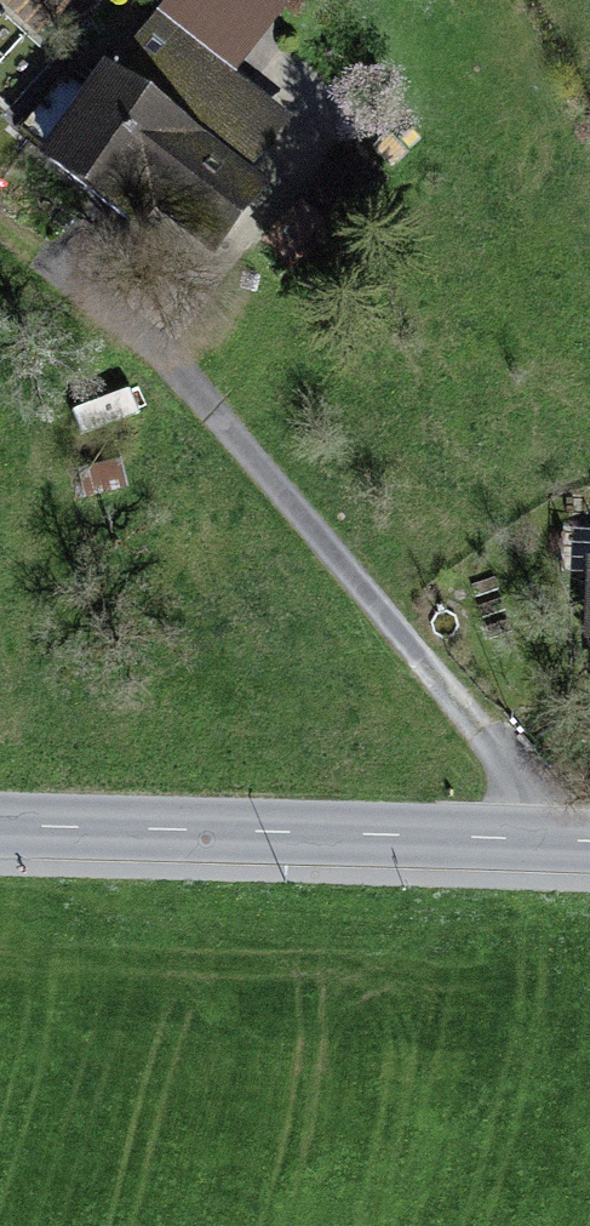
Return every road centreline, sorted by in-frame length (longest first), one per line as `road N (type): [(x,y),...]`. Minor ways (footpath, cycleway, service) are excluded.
road 1 (unclassified): [(189,408),(497,767),(538,838)]
road 2 (tertiary): [(538,838),(0,824)]
road 3 (track): [(0,256),(189,408)]

